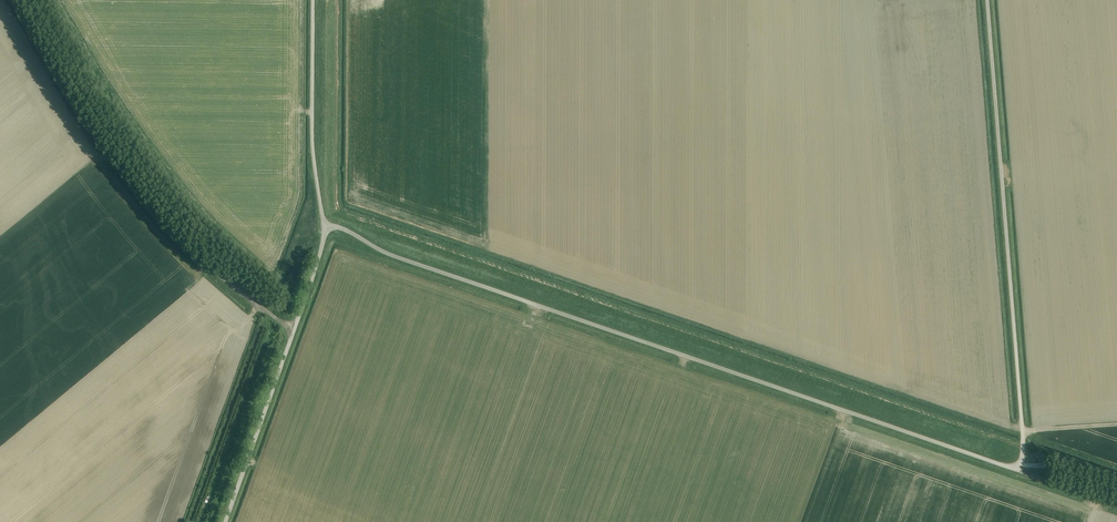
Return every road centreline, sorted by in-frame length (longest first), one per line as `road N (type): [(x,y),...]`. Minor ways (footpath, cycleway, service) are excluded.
road 1 (unclassified): [(324,228),(1017,470),(1023,433),(989,0)]
road 2 (track): [(17,0),(144,197),(211,269),(296,327)]
road 3 (unclassified): [(224,521),(324,228)]
road 4 (unclassified): [(324,228),(311,140),(312,0)]

